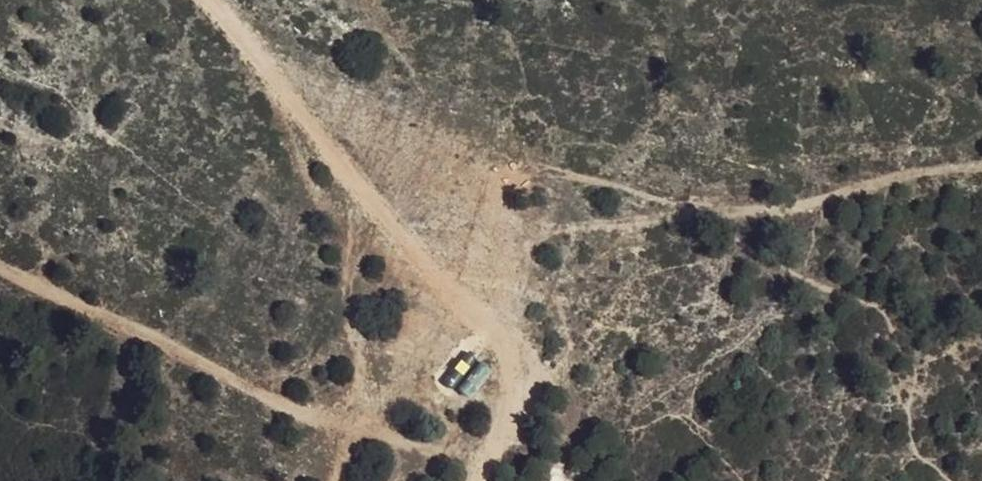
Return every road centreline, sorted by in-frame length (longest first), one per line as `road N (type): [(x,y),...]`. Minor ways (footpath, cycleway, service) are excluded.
road 1 (track): [(195,0),(413,252),(509,325),(515,383),(479,469)]
road 2 (track): [(981,166),(895,181),(787,214),(490,240),(454,284)]
road 3 (track): [(0,268),(257,389),(479,469),(479,480)]

